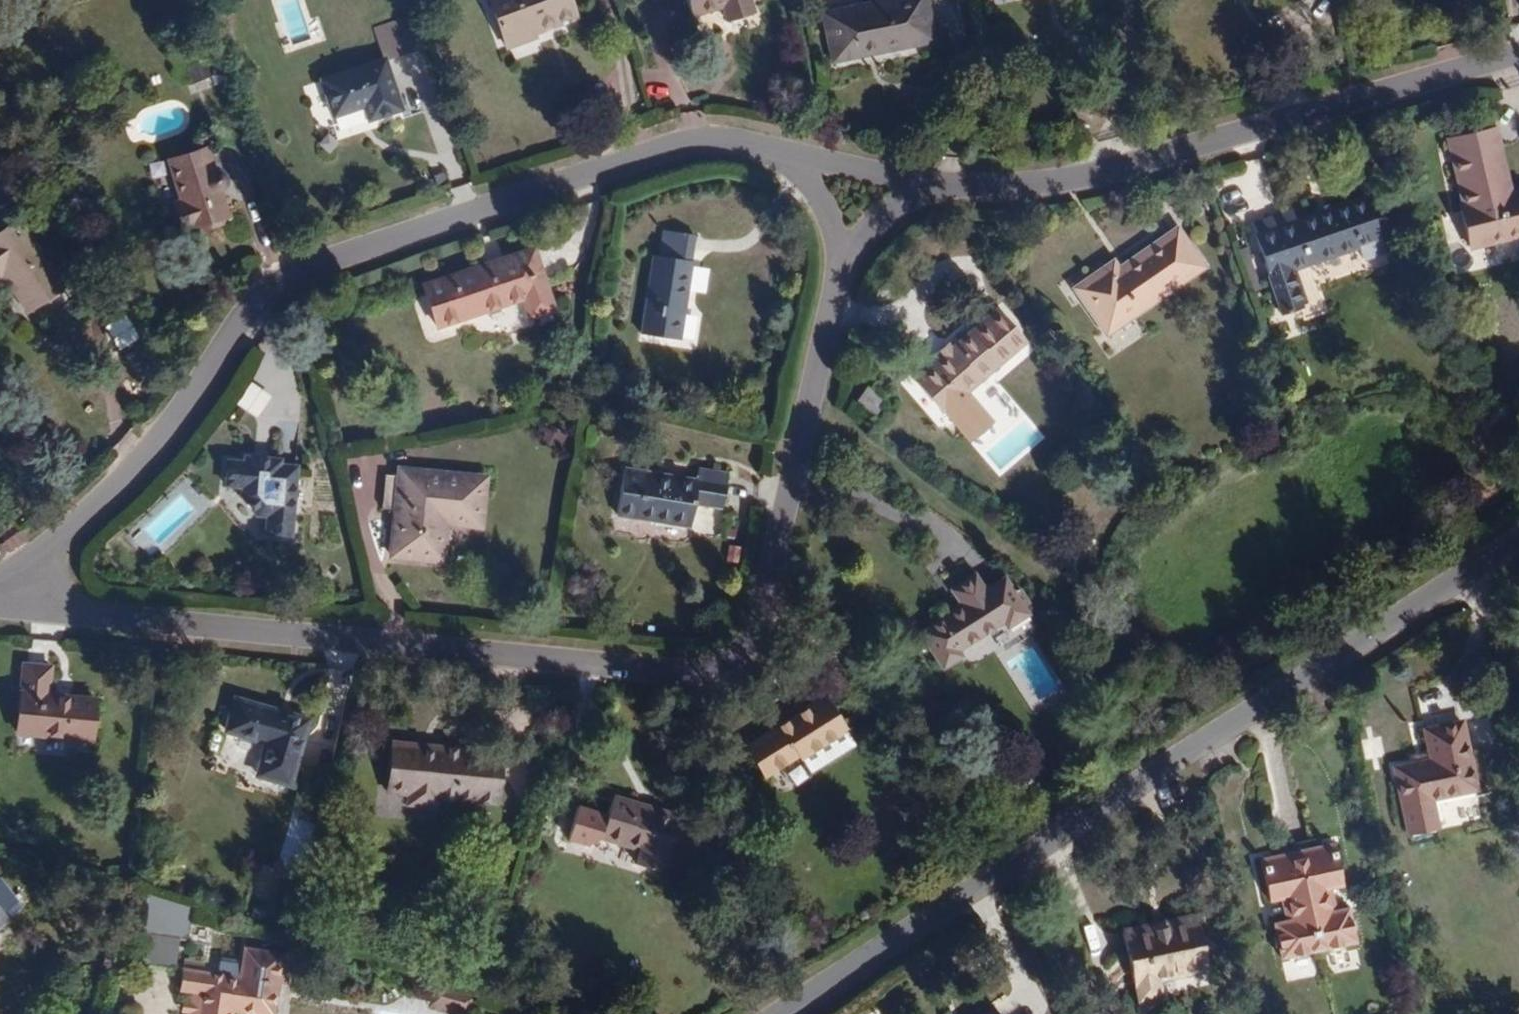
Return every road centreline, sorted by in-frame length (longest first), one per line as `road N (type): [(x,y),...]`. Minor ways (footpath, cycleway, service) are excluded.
road 1 (residential): [(16,609),(677,671),(724,662),(754,641),(778,590),(847,269),(869,236),(901,215)]
road 2 (residential): [(16,609),(34,573),(202,398),(250,313),(292,282),(701,148),(764,146),(901,215)]
road 3 (residential): [(1518,546),(797,1013)]
road 4 (residential): [(901,215),(941,188),(1025,193),(1518,61)]

